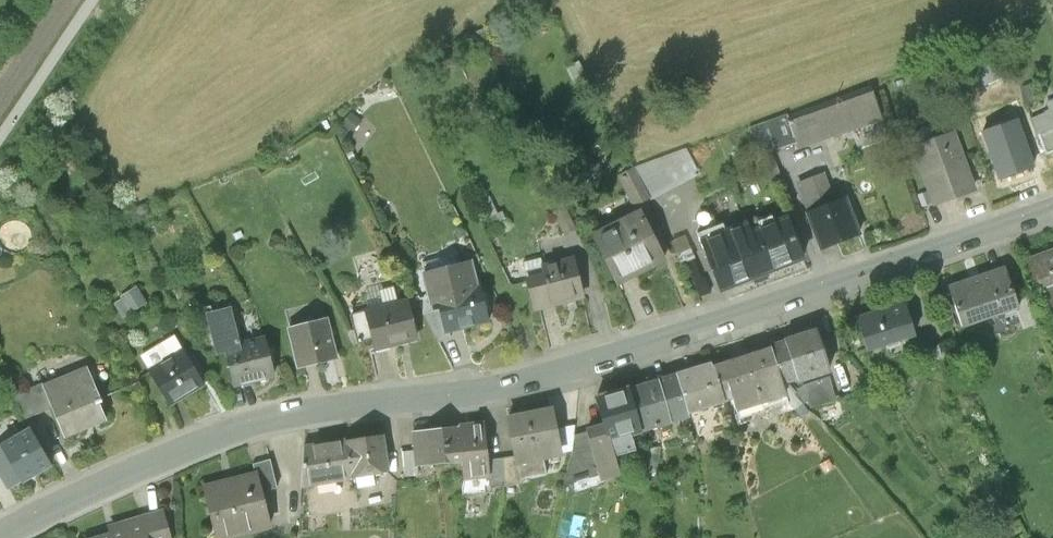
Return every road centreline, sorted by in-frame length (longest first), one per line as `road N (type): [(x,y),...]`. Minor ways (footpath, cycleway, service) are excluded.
road 1 (tertiary): [(0,534),(119,475),(301,406),(692,335),(1052,193)]

